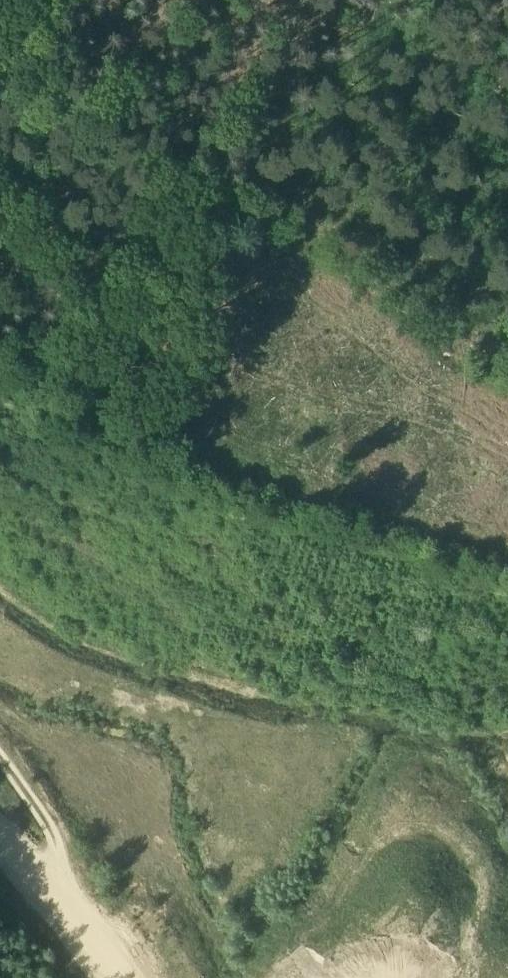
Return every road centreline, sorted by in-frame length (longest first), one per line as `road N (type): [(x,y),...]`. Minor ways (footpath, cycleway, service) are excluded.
road 1 (track): [(448,0),(507,105)]

